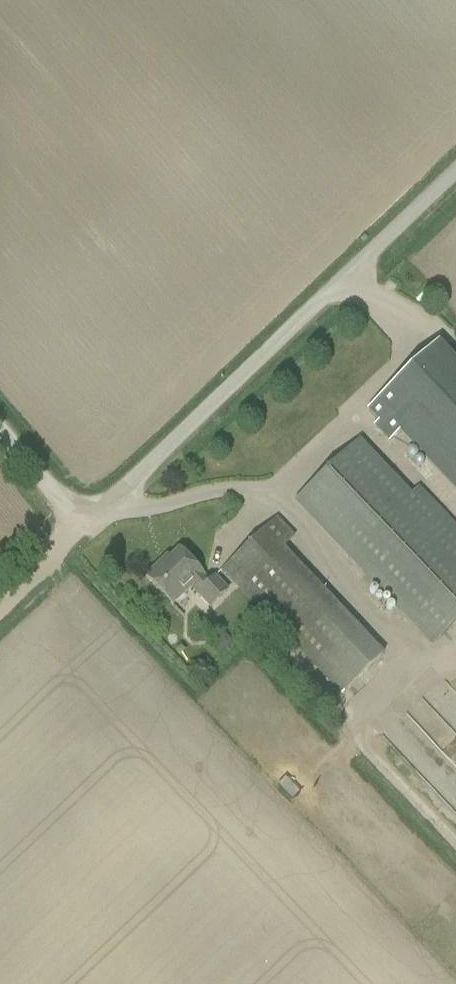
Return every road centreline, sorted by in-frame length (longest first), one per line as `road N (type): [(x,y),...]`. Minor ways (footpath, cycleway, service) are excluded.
road 1 (unclassified): [(85,525),(455,170)]
road 2 (track): [(455,844),(348,734),(410,659),(274,492)]
road 3 (unclassified): [(85,525),(0,429)]

